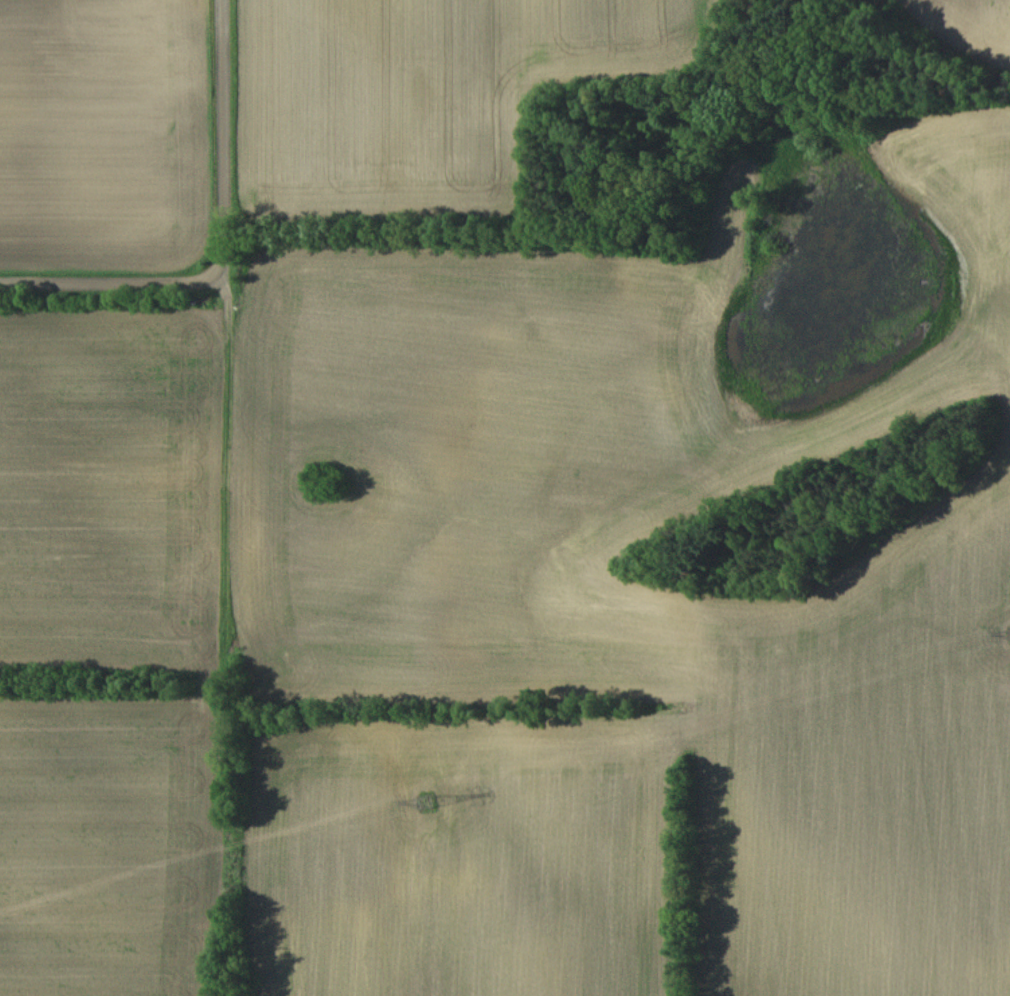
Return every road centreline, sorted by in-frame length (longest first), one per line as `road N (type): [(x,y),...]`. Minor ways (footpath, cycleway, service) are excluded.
road 1 (residential): [(216,277),(226,242),(225,0)]
road 2 (residential): [(0,285),(216,277)]

